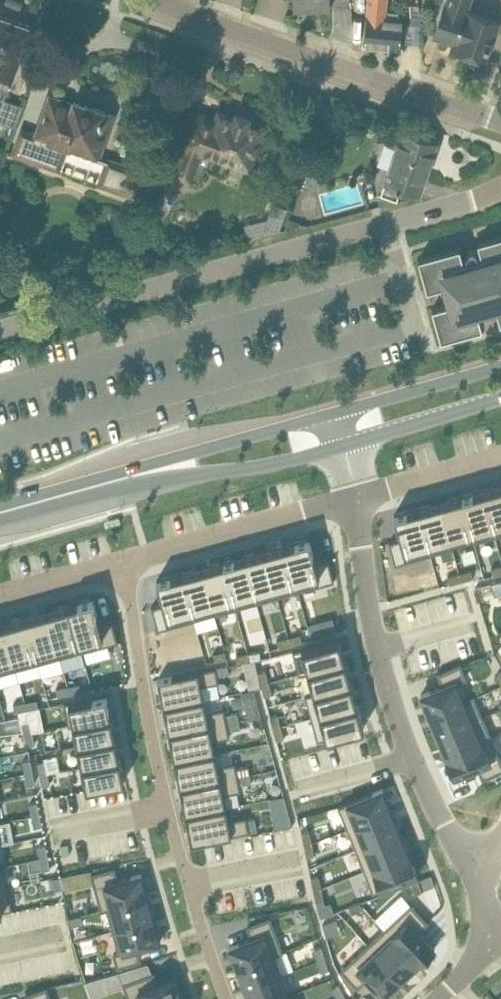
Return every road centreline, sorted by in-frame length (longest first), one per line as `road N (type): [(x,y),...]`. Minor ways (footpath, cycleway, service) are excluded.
road 1 (unclassified): [(0,329),(500,186)]
road 2 (residential): [(123,561),(168,808),(226,998)]
road 3 (residential): [(354,496),(391,689),(424,784),(476,869)]
road 4 (unclassified): [(500,125),(148,0)]
road 5 (residential): [(123,561),(354,496)]
road 6 (tertiary): [(136,474),(263,464),(344,444)]
road 7 (tertiary): [(334,411),(136,474)]
road 8 (tertiary): [(500,363),(334,411)]
road 9 (tertiary): [(344,444),(500,396)]
road 10 (residential): [(354,496),(500,455)]
road 11 (tertiary): [(0,511),(136,474)]
road 12 (residential): [(0,596),(123,561)]

